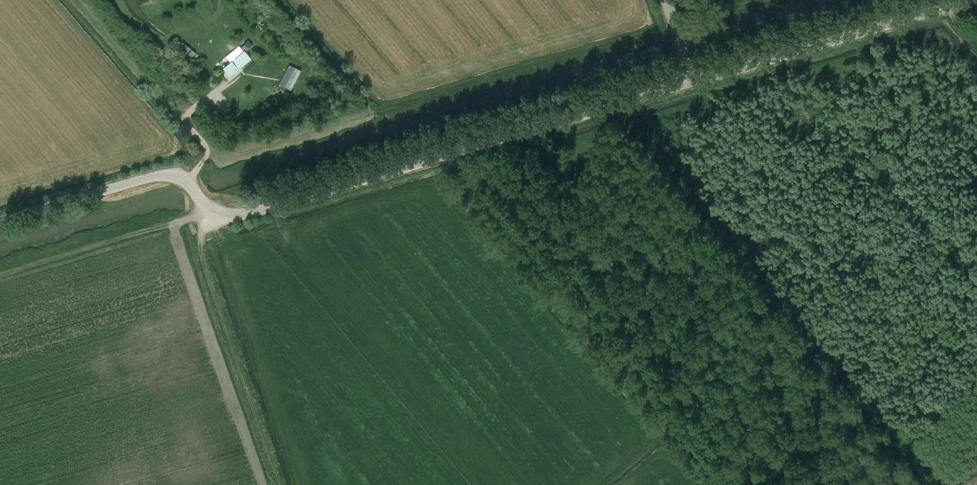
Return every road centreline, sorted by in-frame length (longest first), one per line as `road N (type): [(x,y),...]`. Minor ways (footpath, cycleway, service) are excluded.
road 1 (unclassified): [(0,223),(173,176),(187,180),(213,216),(230,222),(698,86)]
road 2 (unclassified): [(698,86),(976,0)]
road 3 (track): [(280,484),(201,252),(213,216)]

